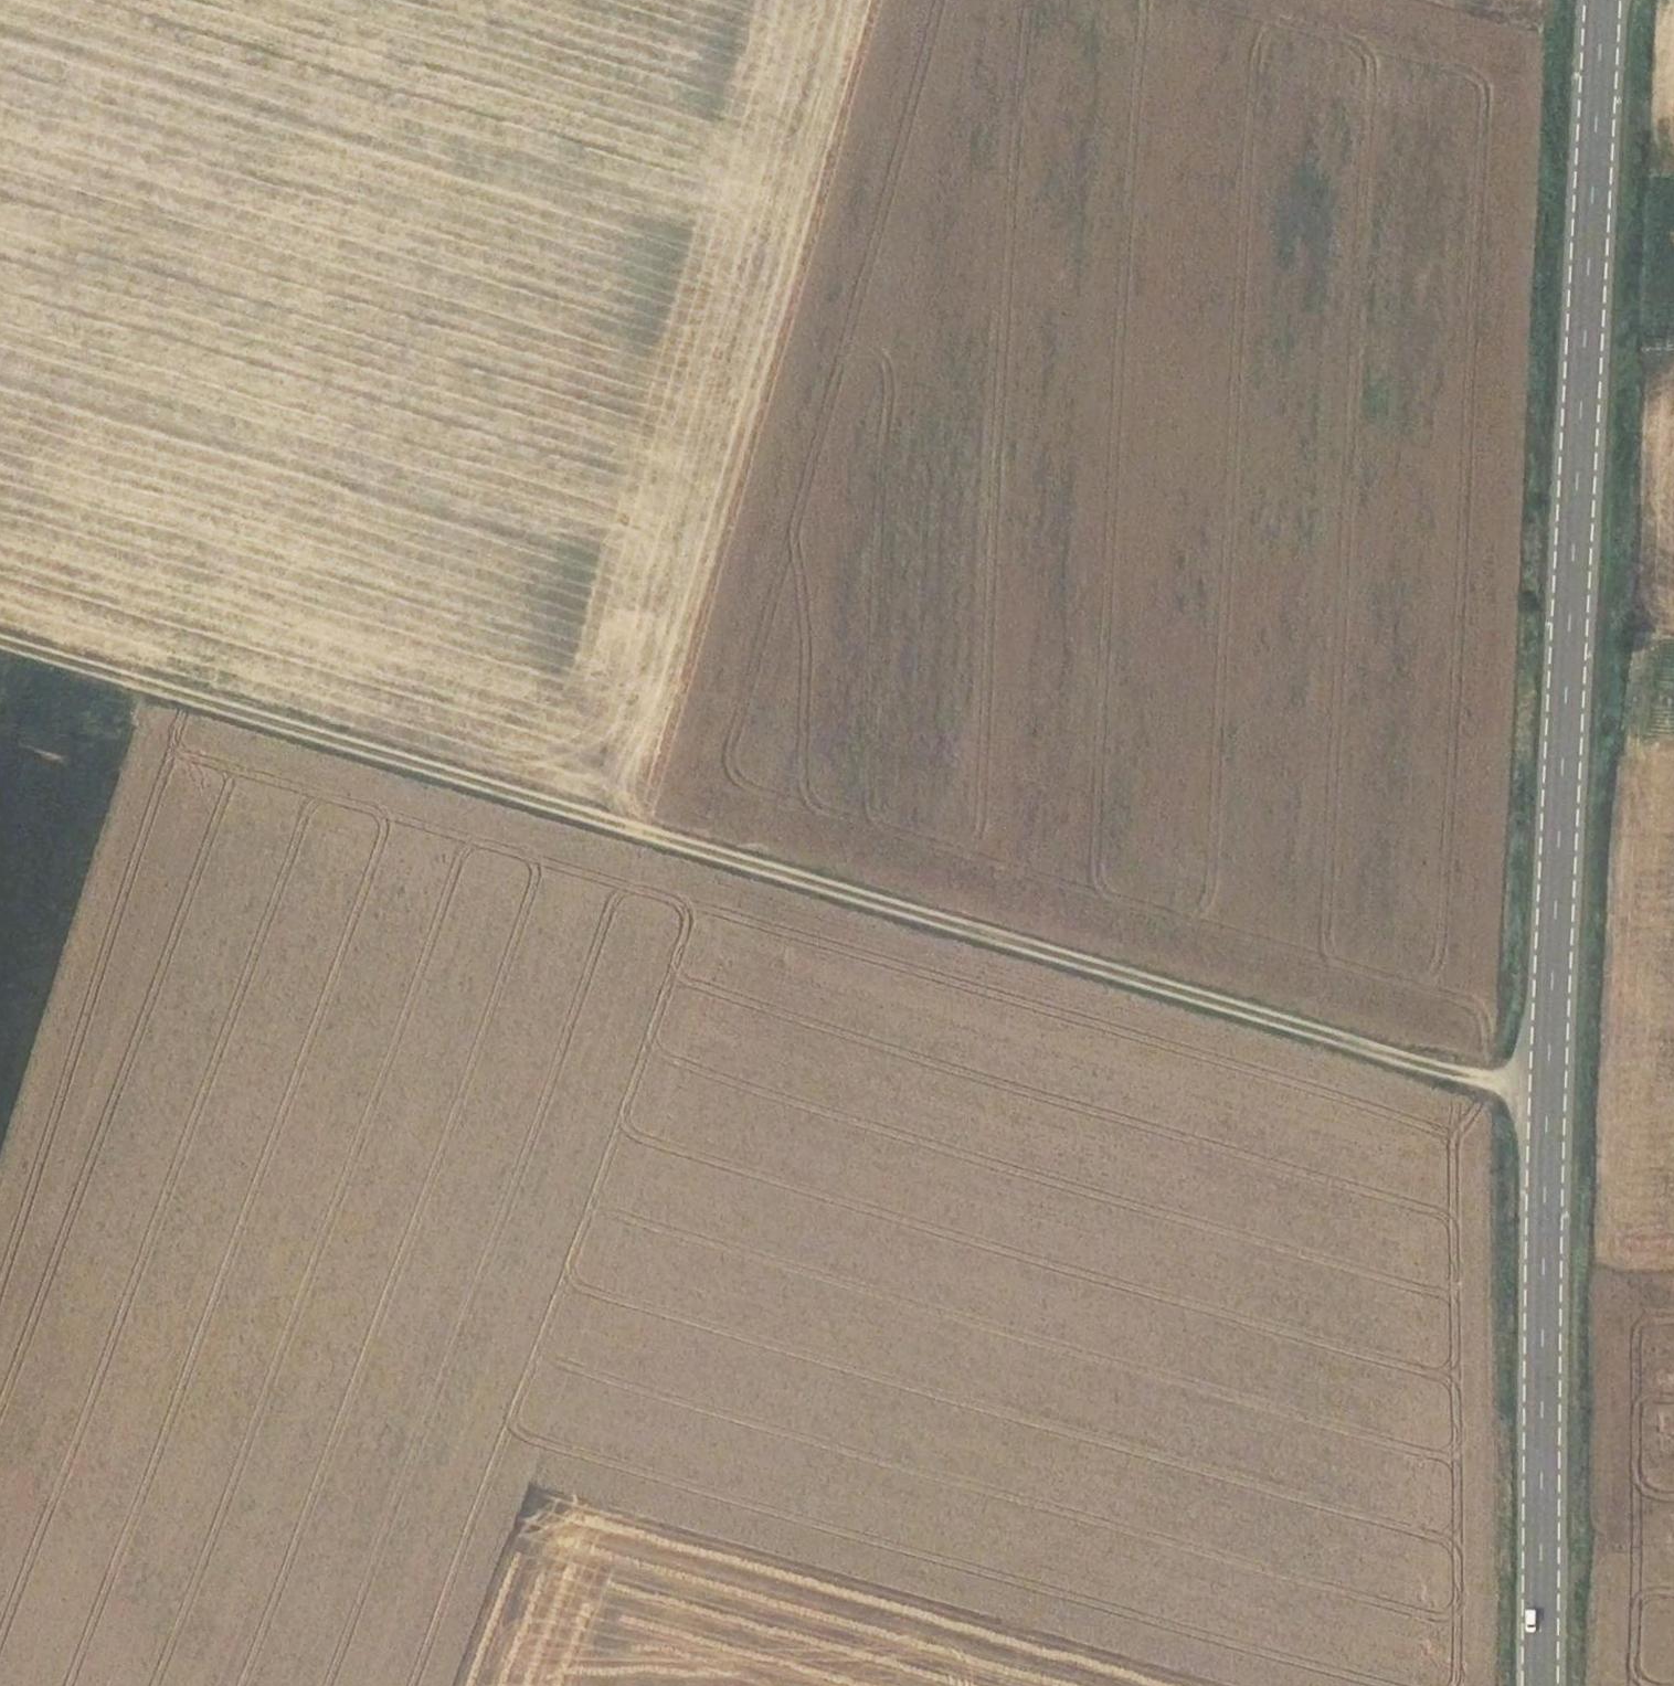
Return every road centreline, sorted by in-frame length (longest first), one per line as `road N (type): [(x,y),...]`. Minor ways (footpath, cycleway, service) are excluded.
road 1 (primary): [(1604,0),(1547,1095),(1540,1685)]
road 2 (track): [(1547,1095),(1458,1077),(0,645)]

